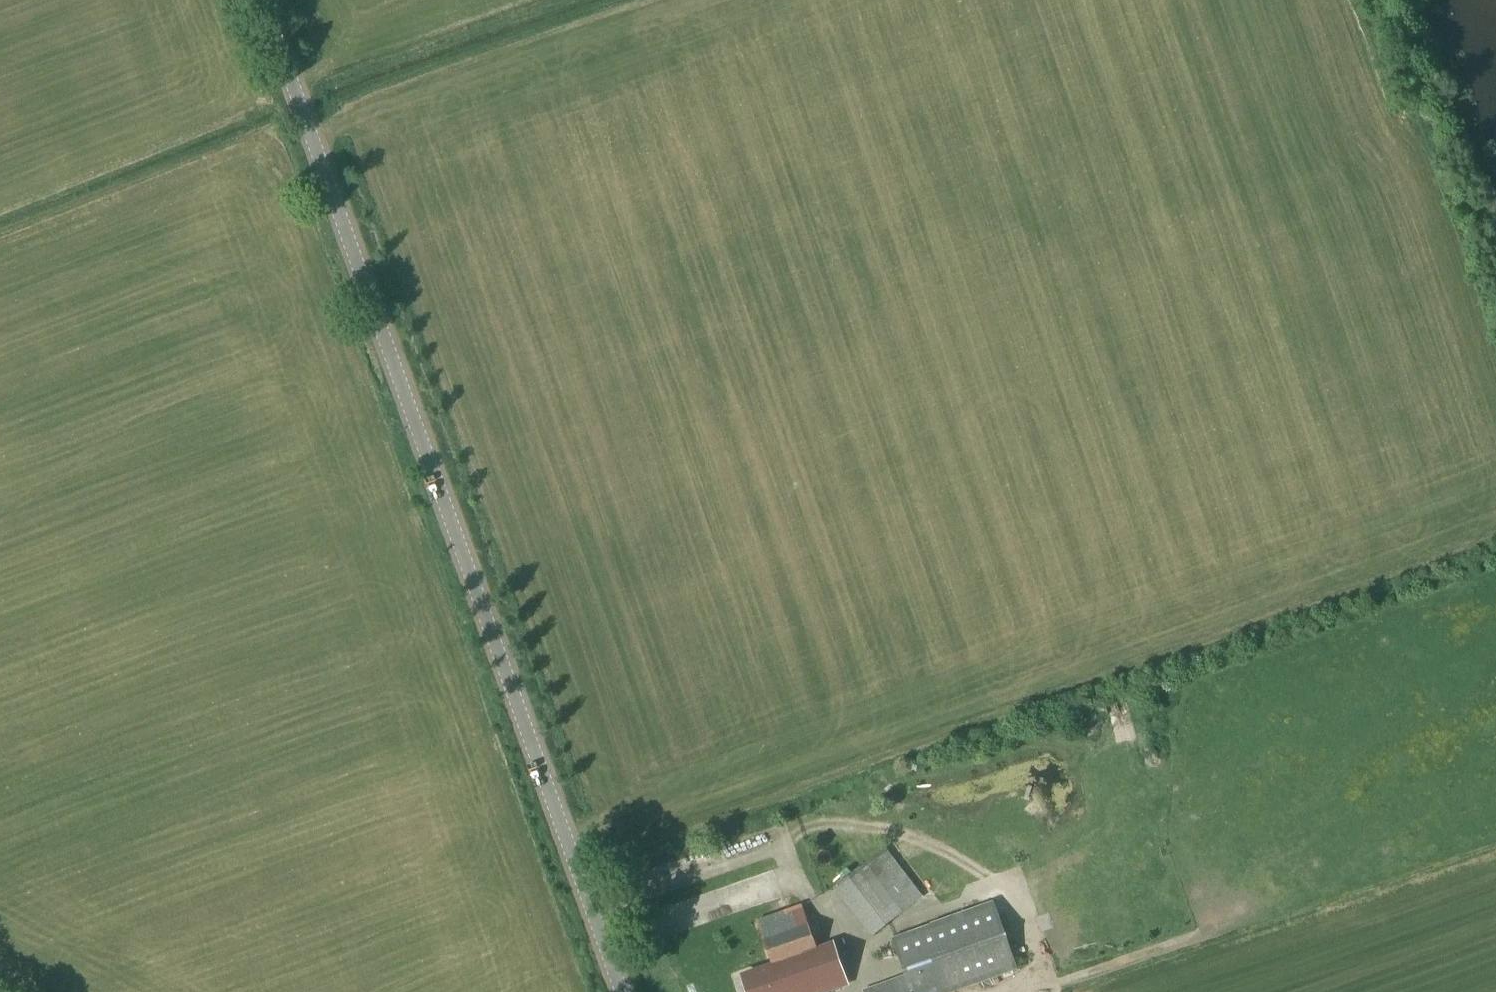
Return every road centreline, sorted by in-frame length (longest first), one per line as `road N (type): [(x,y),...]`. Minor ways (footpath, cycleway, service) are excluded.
road 1 (tertiary): [(622,991),(262,0)]
road 2 (track): [(626,0),(303,114),(0,236)]

